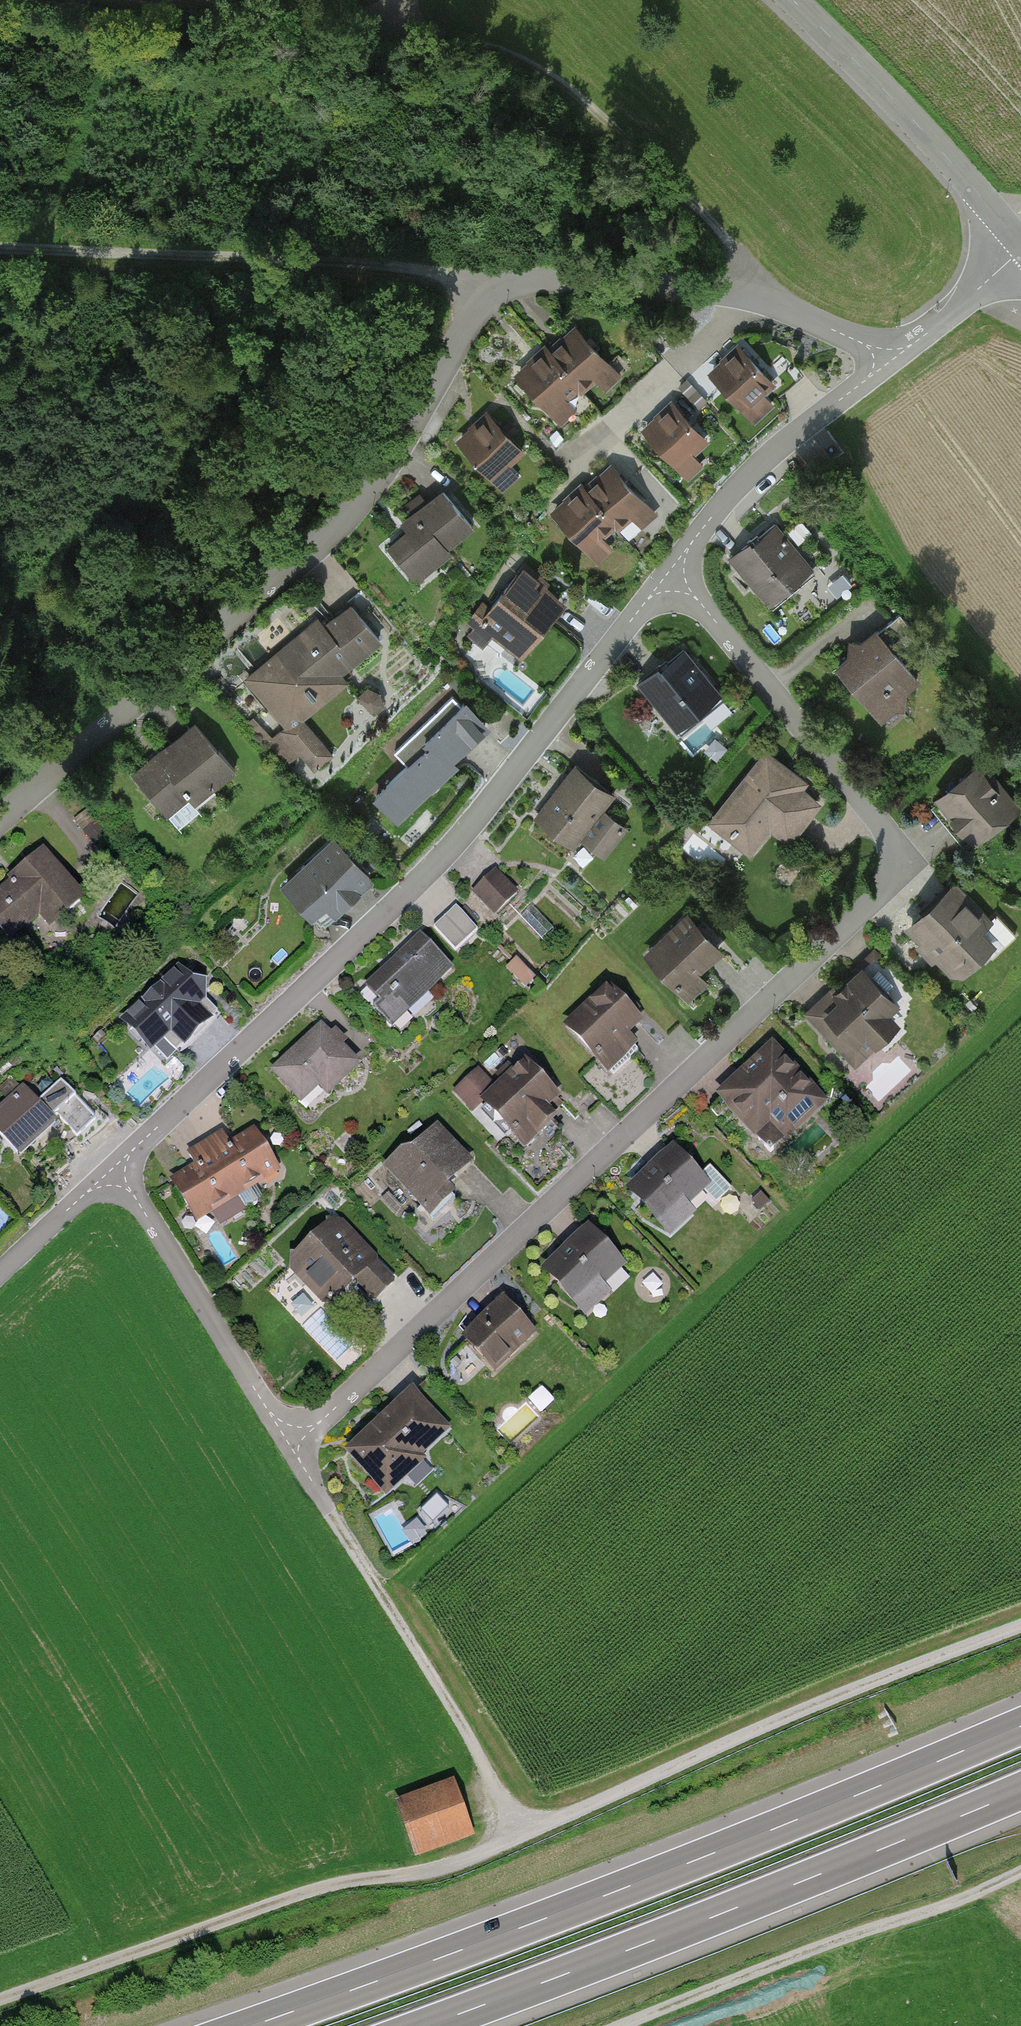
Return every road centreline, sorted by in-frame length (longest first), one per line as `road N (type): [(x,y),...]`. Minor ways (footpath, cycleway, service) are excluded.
road 1 (residential): [(669,573),(875,816),(894,858),(889,879),(293,1450)]
road 2 (residential): [(0,819),(327,537),(379,481),(496,284),(556,278),(747,293),(884,356)]
road 3 (track): [(1020,1628),(452,1873),(345,1887),(0,2003)]
road 4 (motorway): [(1020,1726),(566,1911),(251,2025)]
road 5 (residential): [(669,573),(439,864),(112,1170)]
road 6 (motorway): [(427,2025),(1020,1791)]
road 7 (track): [(496,284),(133,254),(0,253)]
road 8 (track): [(388,22),(478,43),(543,69),(740,254),(747,293)]
road 9 (track): [(622,2025),(1020,1872)]
road 10 (track): [(521,1843),(331,1512)]
road 11 (residential): [(293,1450),(112,1170)]
road 12 (tertiary): [(1020,243),(792,0)]
road 13 (residential): [(884,356),(763,462),(669,573)]
road 14 (track): [(156,0),(388,22)]
road 15 (residential): [(1020,251),(913,344),(884,356)]
road 16 (residential): [(112,1170),(0,1275)]

